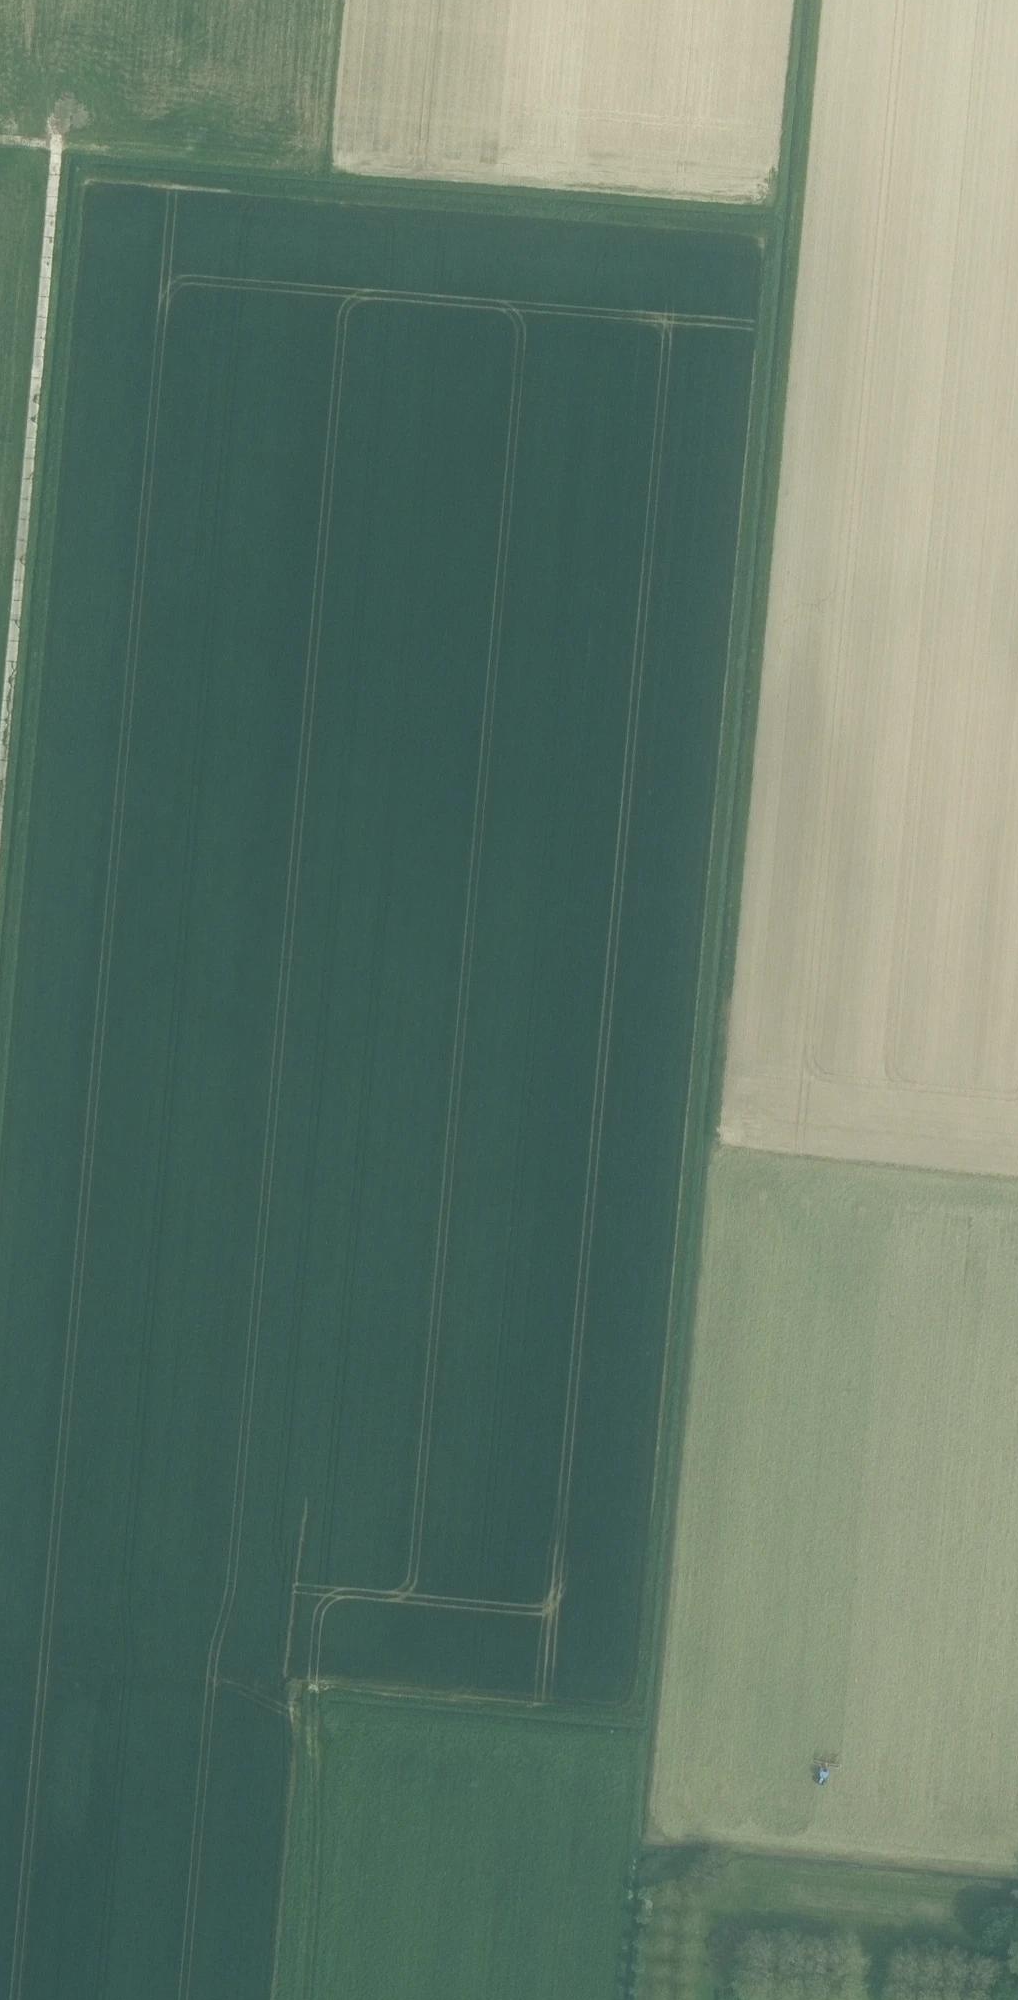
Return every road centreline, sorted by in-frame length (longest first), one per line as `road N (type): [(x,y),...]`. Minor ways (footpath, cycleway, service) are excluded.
road 1 (track): [(0,782),(60,104)]

